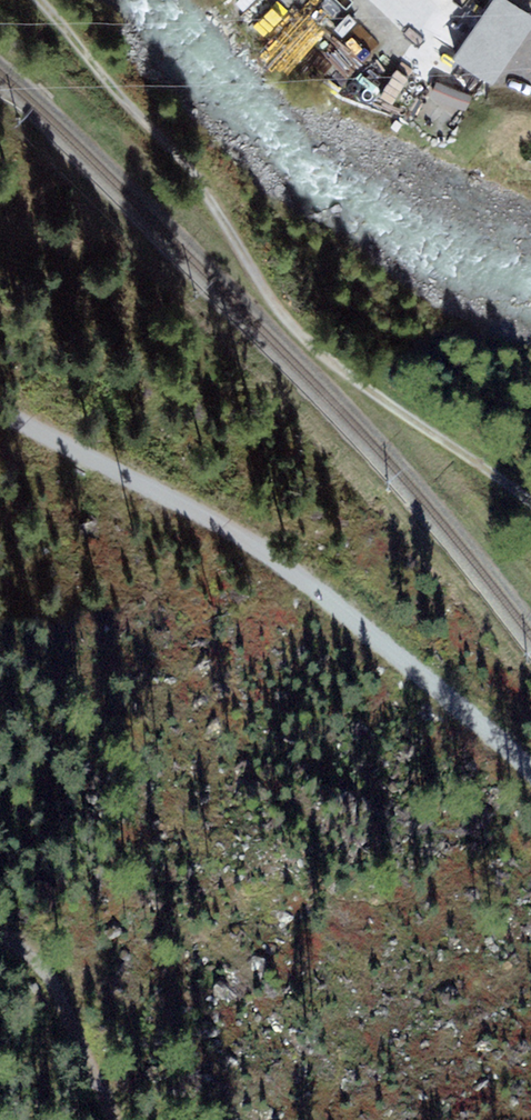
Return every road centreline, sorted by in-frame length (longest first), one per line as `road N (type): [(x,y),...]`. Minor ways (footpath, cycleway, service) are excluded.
road 1 (track): [(38,0),(185,162),(308,341),(530,501)]
road 2 (track): [(0,413),(291,562),(530,775)]
road 3 (track): [(0,937),(52,985),(115,1119)]

